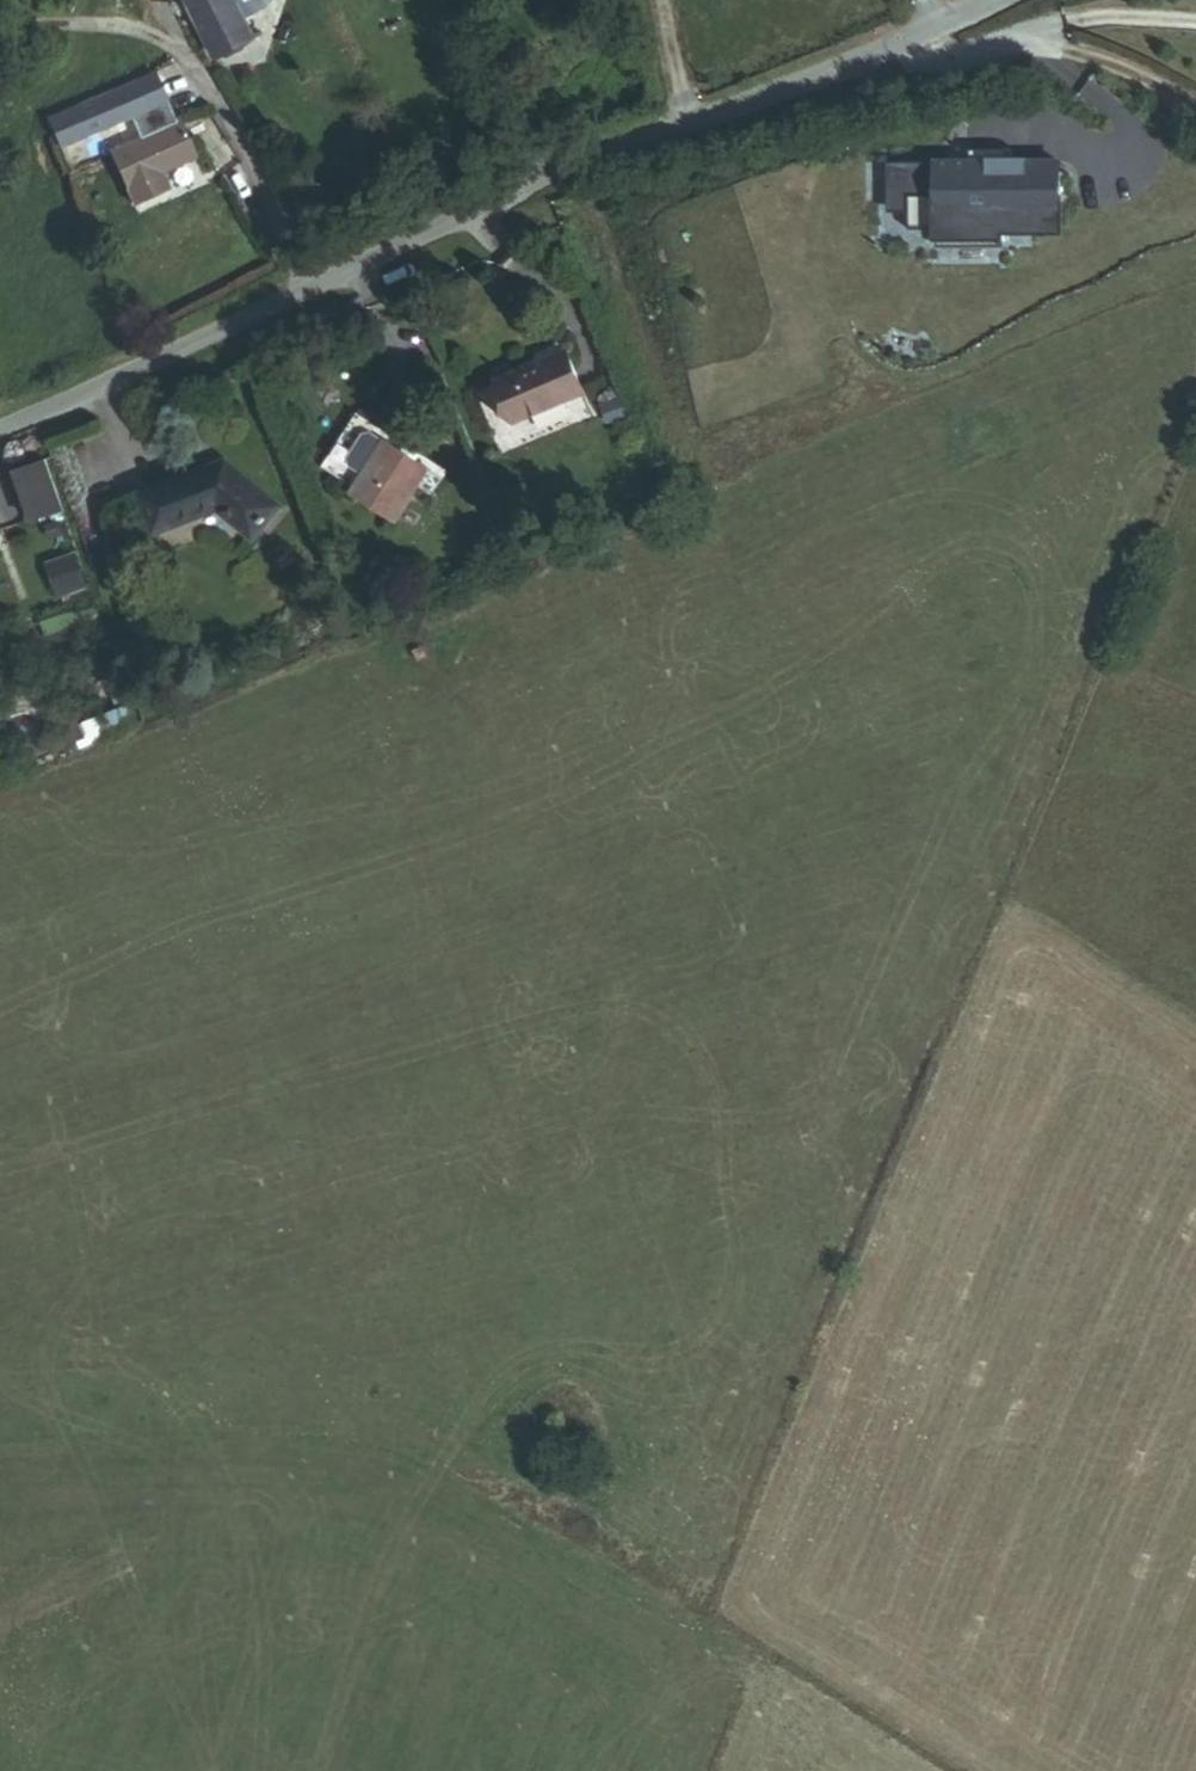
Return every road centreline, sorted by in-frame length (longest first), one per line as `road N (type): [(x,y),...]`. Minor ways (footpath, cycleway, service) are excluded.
road 1 (unclassified): [(1036,0),(819,95),(556,182),(0,436)]

